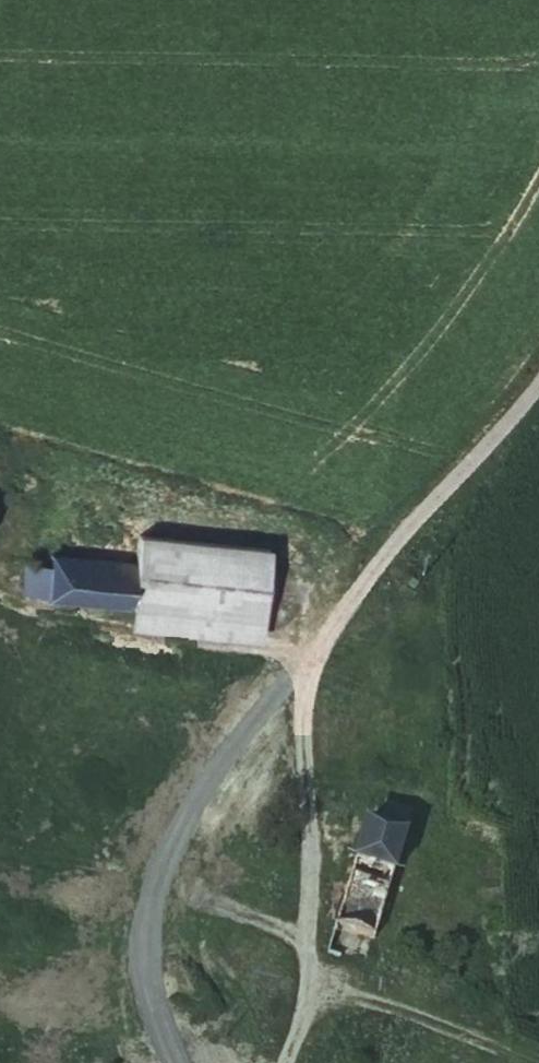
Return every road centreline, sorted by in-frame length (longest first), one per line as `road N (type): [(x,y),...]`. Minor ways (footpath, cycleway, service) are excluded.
road 1 (track): [(538,376),(517,411),(391,536),(328,624),(300,696),(306,979),(275,1062)]

